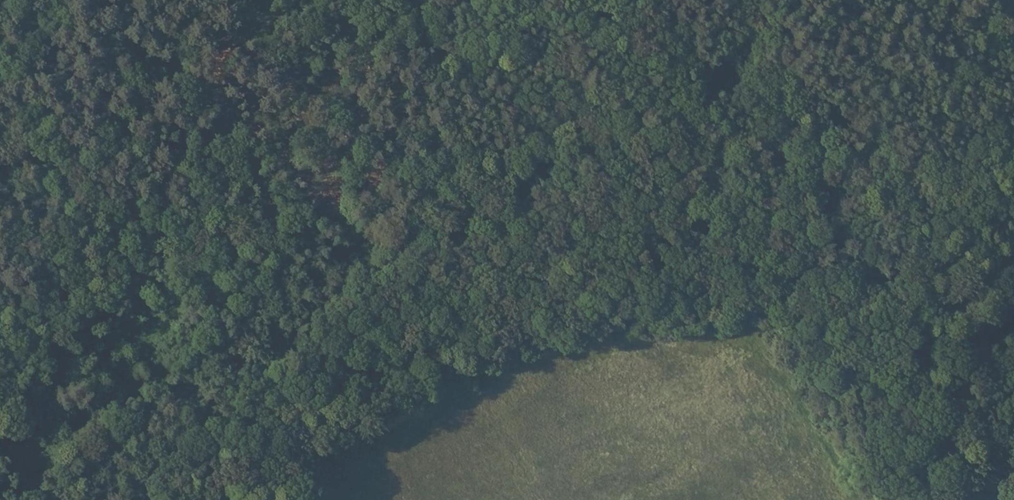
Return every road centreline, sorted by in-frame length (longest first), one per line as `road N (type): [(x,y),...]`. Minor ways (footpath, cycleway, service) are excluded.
road 1 (track): [(1013,397),(885,198),(802,123),(712,97),(589,116),(477,153),(334,266),(85,499)]

